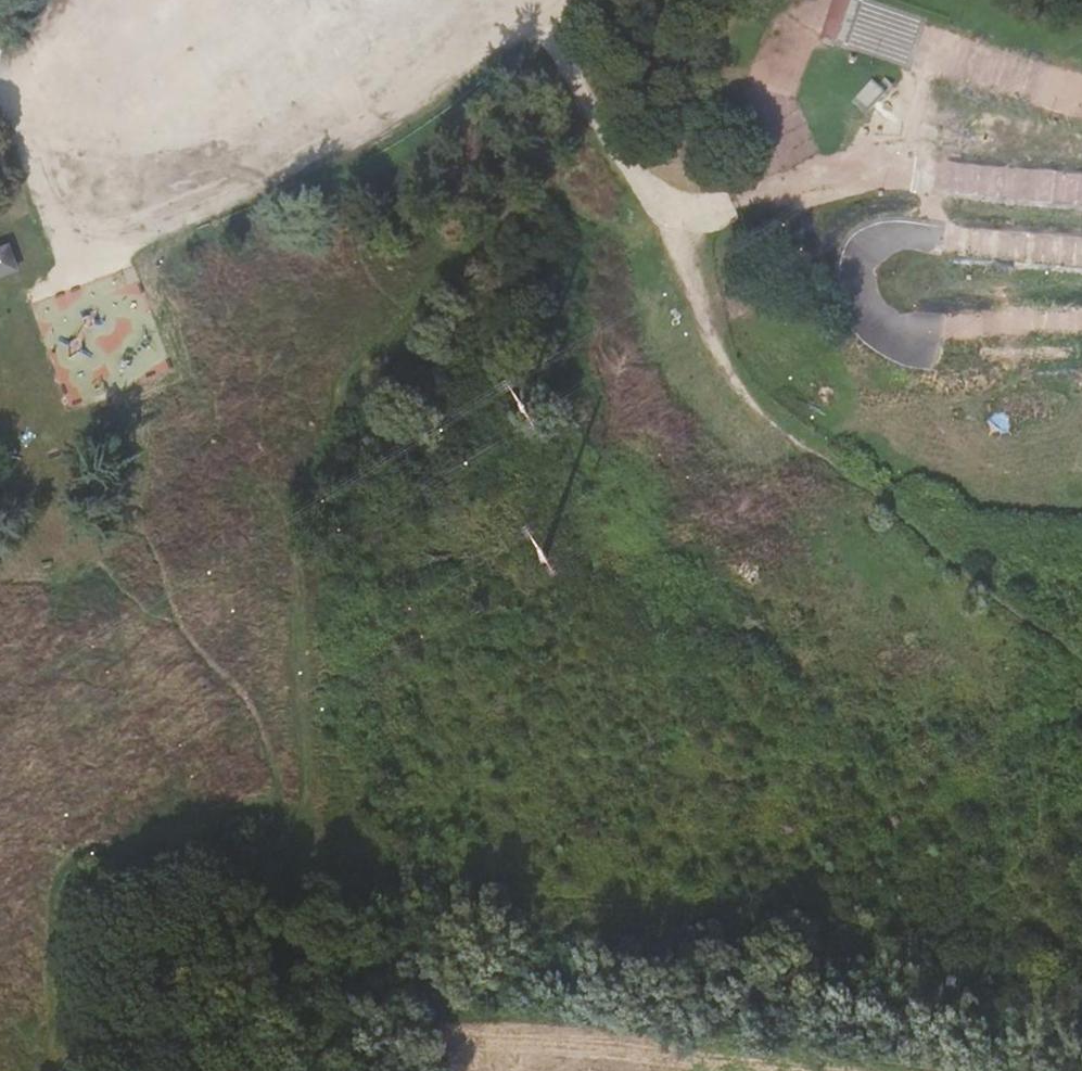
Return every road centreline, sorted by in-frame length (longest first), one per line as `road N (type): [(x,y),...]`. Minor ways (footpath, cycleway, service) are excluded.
road 1 (track): [(0,86),(63,268),(372,144),(543,26),(561,0)]

